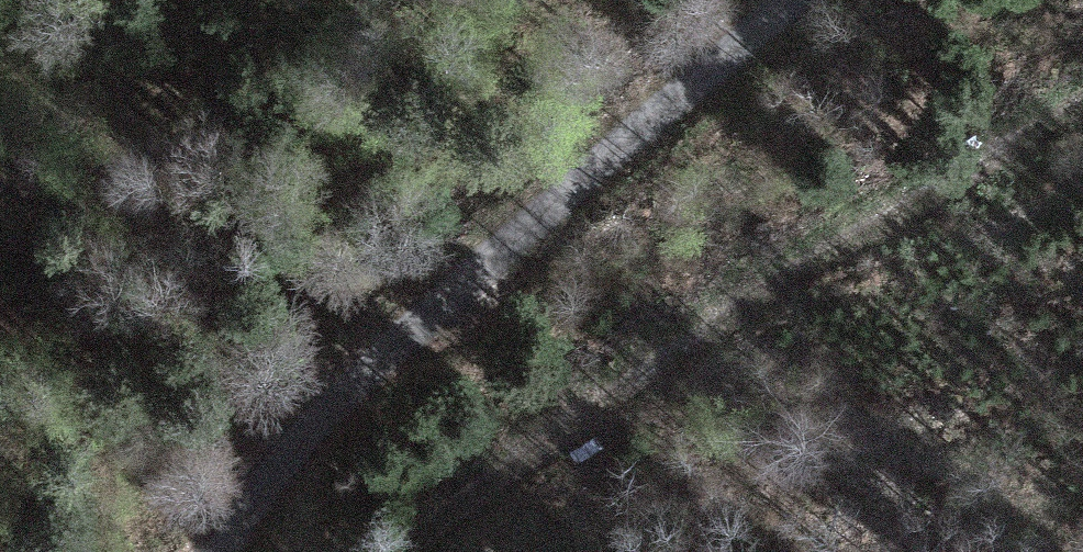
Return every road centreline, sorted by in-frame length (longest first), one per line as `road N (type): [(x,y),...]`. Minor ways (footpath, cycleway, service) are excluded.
road 1 (track): [(402,551),(590,403),(1082,121)]
road 2 (unclassified): [(795,0),(394,336),(295,449),(222,551)]

